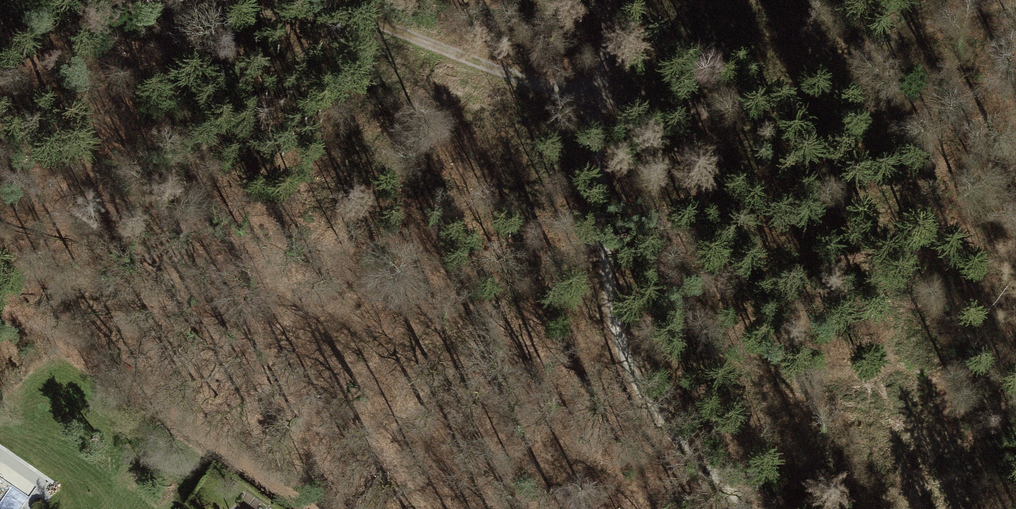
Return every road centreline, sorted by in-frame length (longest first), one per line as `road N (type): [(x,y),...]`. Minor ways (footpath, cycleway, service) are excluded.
road 1 (track): [(1015,1),(934,21),(838,68),(738,103),(652,105),(544,86),(333,0)]
road 2 (track): [(754,508),(661,420),(627,363),(601,179),(598,99),(611,0)]
road 3 (track): [(0,304),(309,508)]
road 4 (track): [(738,103),(671,144),(604,206)]

